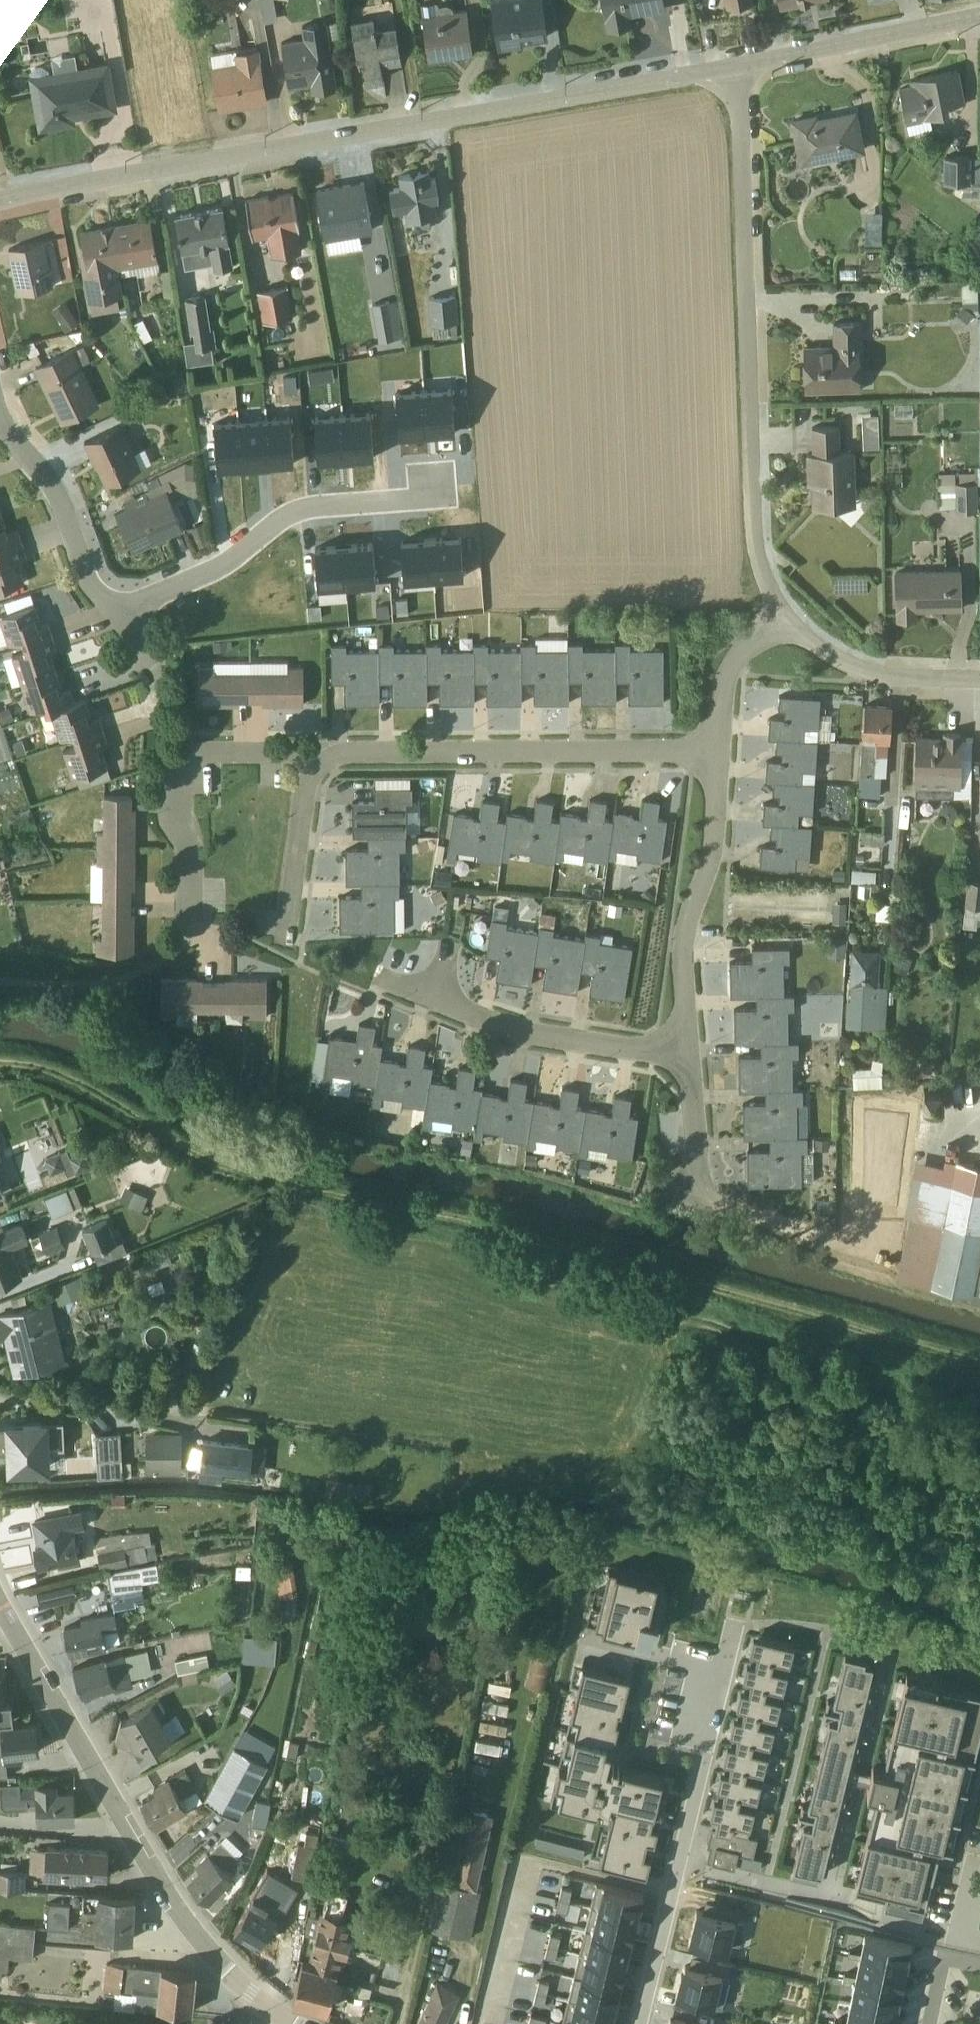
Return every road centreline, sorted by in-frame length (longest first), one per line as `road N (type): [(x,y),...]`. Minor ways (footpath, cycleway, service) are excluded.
road 1 (track): [(0,1059),(37,1063),(219,1164),(280,1184),(545,1237),(979,1363)]
road 2 (residential): [(0,199),(741,65)]
road 3 (unclassified): [(788,624),(758,561),(751,508),(741,65)]
road 4 (residential): [(0,1608),(174,1901),(251,1992),(296,2023)]
road 5 (unclassified): [(319,764),(347,754),(718,754)]
road 6 (residential): [(678,1865),(830,1900),(887,1669)]
road 7 (unclassified): [(432,478),(434,498),(290,514),(226,563),(123,621)]
road 8 (residential): [(319,764),(292,751),(175,751),(175,819),(190,847),(193,920),(212,952)]
road 9 (unclassified): [(718,754),(714,840),(685,932),(687,1051)]
road 10 (track): [(979,1436),(838,1374),(699,1341)]
road 11 (unclassified): [(687,1051),(546,1037),(438,1003)]
road 12 (residential): [(678,1865),(732,1627)]
road 13 (residential): [(741,65),(979,16)]
road 14 (unclassified): [(240,1429),(0,1394)]
road 15 (unclassified): [(123,621),(86,575),(68,512),(49,478),(0,418)]
road 16 (unclassified): [(979,681),(900,678),(834,657),(788,624)]
road 17 (unclassified): [(285,939),(305,790),(319,764)]
road 18 (residential): [(640,2023),(678,1865)]
road 19 (unclassified): [(788,624),(734,658),(721,696),(718,754)]
road 20 (unclassified): [(687,1051),(703,1198)]

